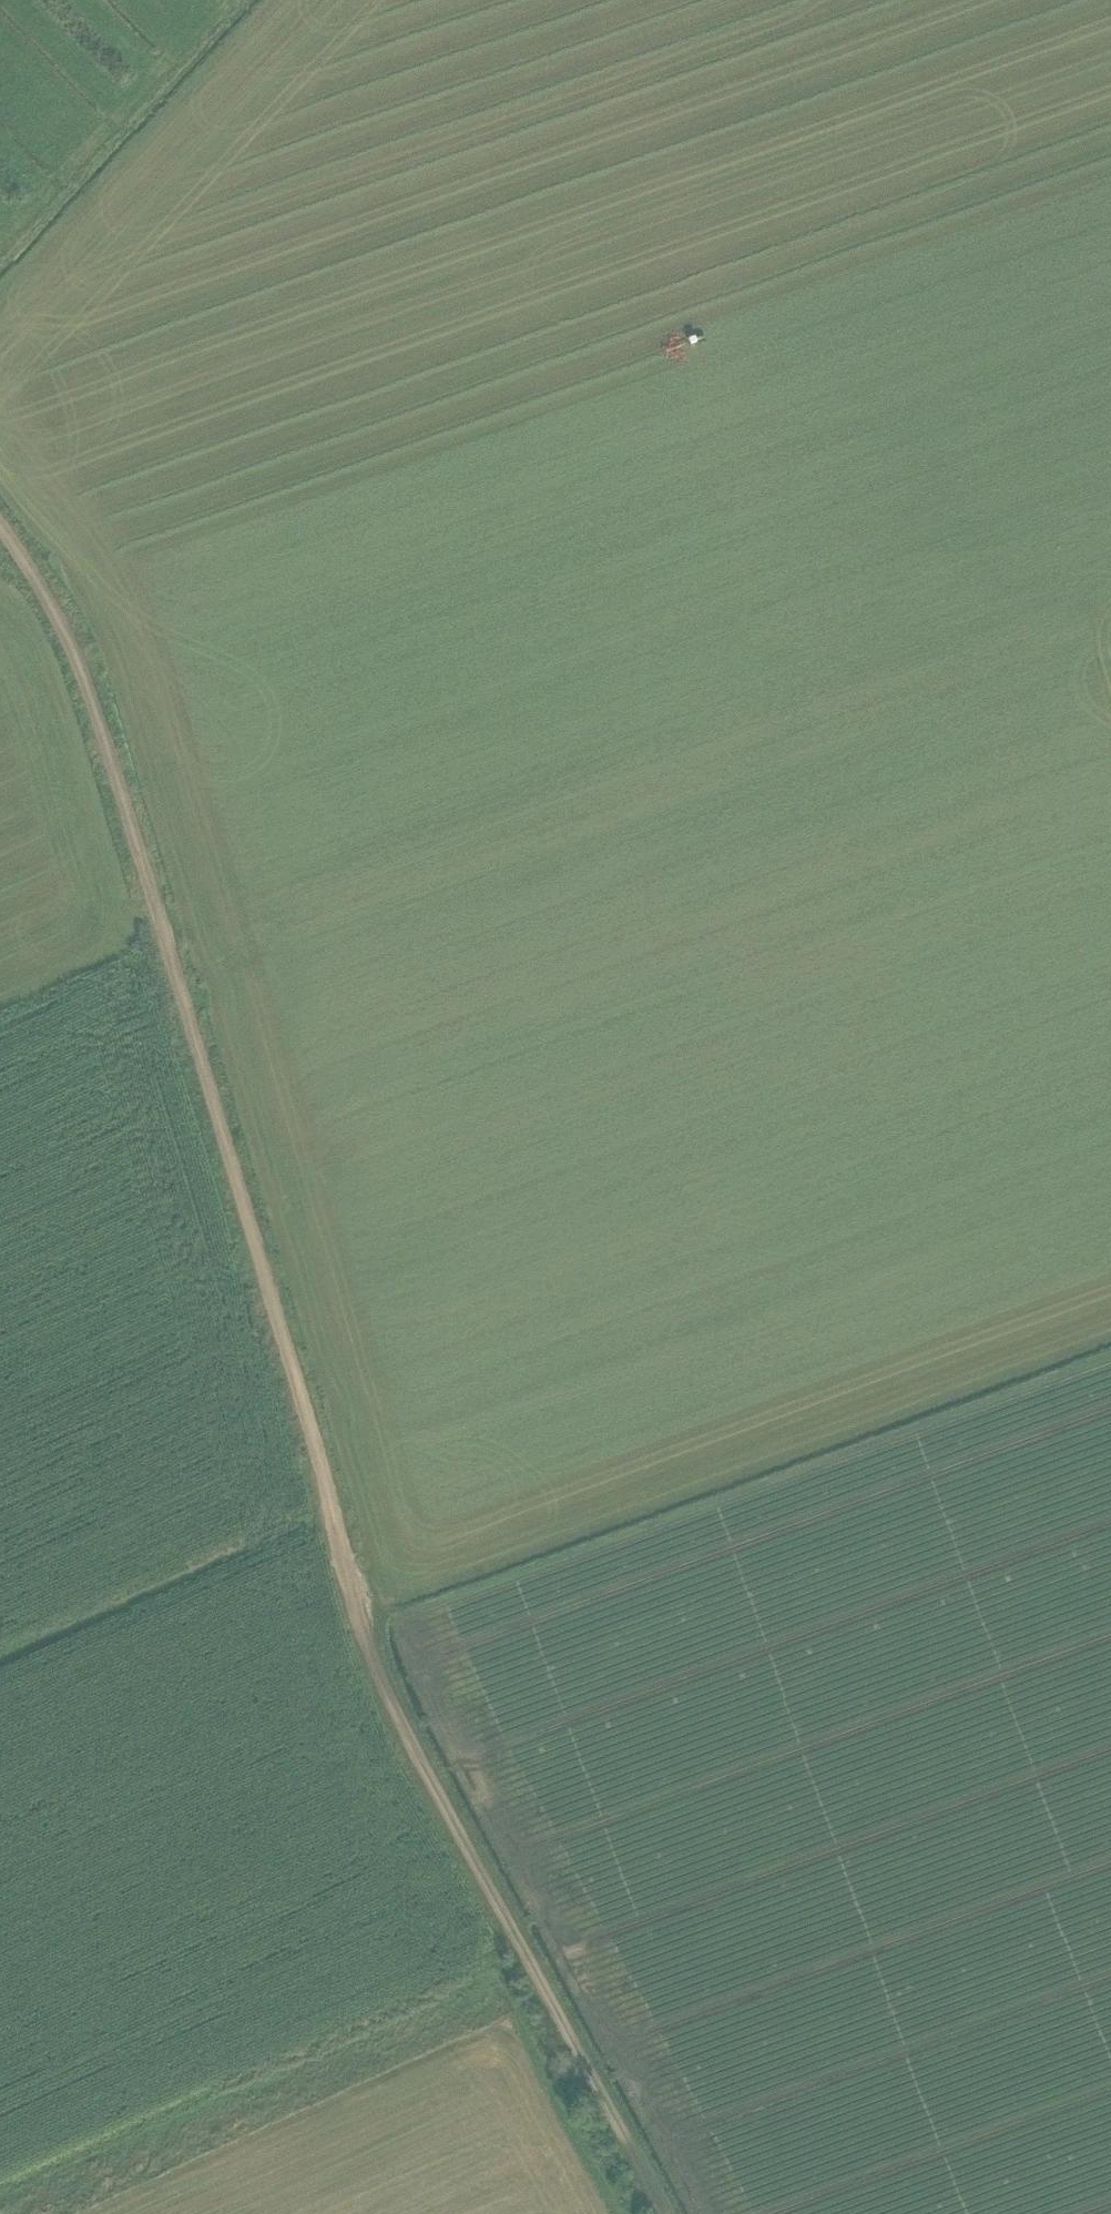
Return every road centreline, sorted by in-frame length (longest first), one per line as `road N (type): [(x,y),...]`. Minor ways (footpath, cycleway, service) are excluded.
road 1 (track): [(658,2213),(408,1740),(379,1668),(75,655),(0,538)]

